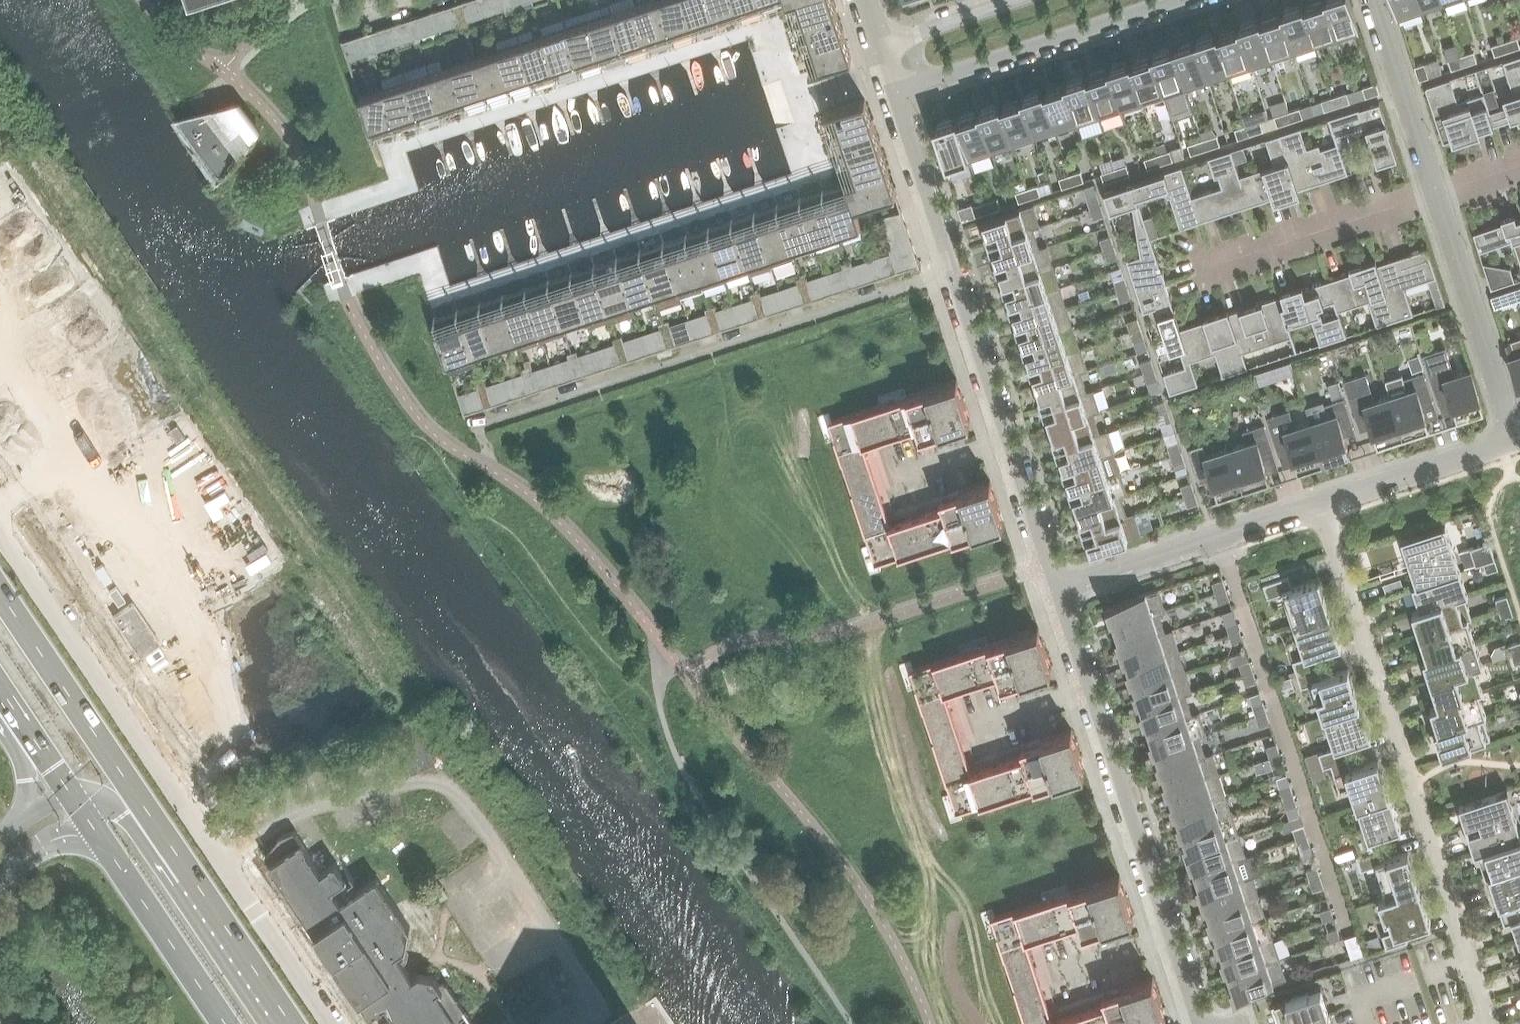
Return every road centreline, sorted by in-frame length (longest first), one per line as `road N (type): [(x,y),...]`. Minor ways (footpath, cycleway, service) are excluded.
road 1 (unclassified): [(334,1023),(0,525)]
road 2 (residential): [(1324,506),(1491,1023)]
road 3 (residential): [(1051,585),(887,99)]
road 4 (residential): [(1193,1023),(1051,585)]
road 5 (residential): [(887,99),(1212,0)]
road 6 (trunk): [(190,876),(0,595)]
road 7 (residential): [(1324,506),(1051,585)]
road 8 (residential): [(1436,194),(1517,441)]
road 9 (residential): [(1436,194),(1194,273)]
road 10 (trunk): [(99,837),(224,1023)]
road 11 (residential): [(1374,0),(1436,194)]
road 12 (residential): [(1517,441),(1324,506)]
road 13 (trunk): [(289,1023),(190,876)]
road 14 (trunk): [(190,876),(110,802),(67,791)]
road 15 (residential): [(1020,0),(875,49)]
road 16 (trunk): [(6,698),(26,783),(20,821)]

